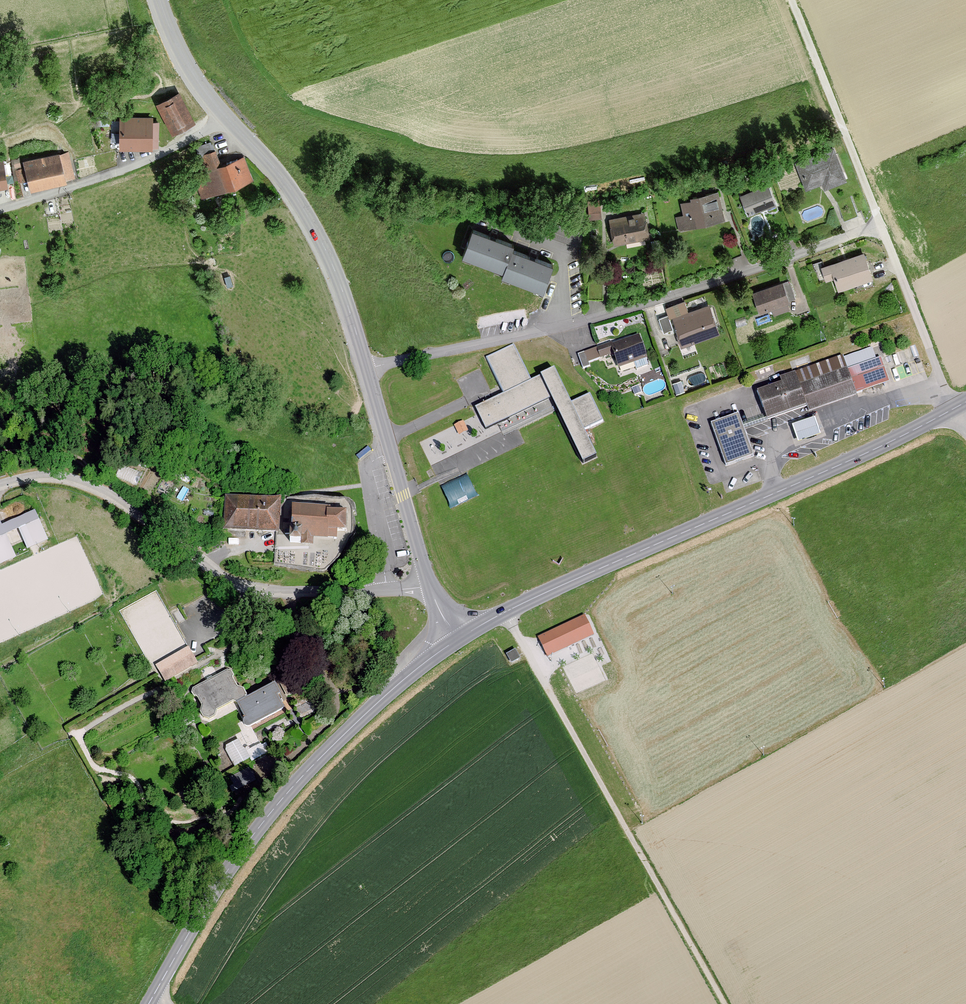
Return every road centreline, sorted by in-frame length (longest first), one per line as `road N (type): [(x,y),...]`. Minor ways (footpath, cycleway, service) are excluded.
road 1 (secondary): [(451,642),(965,401)]
road 2 (residential): [(366,369),(585,321),(880,225)]
road 3 (secondary): [(147,1003),(255,831),(315,762),(451,642)]
road 4 (residential): [(428,587),(269,592),(238,584),(87,483),(49,475),(0,486)]
road 5 (track): [(505,610),(724,1003)]
road 6 (track): [(952,408),(796,0)]
road 7 (tertiary): [(366,369),(312,225),(229,120)]
road 8 (residential): [(229,120),(0,209)]
road 9 (tertiary): [(428,587),(366,369)]
road 10 (tertiary): [(229,120),(179,52),(162,0)]

